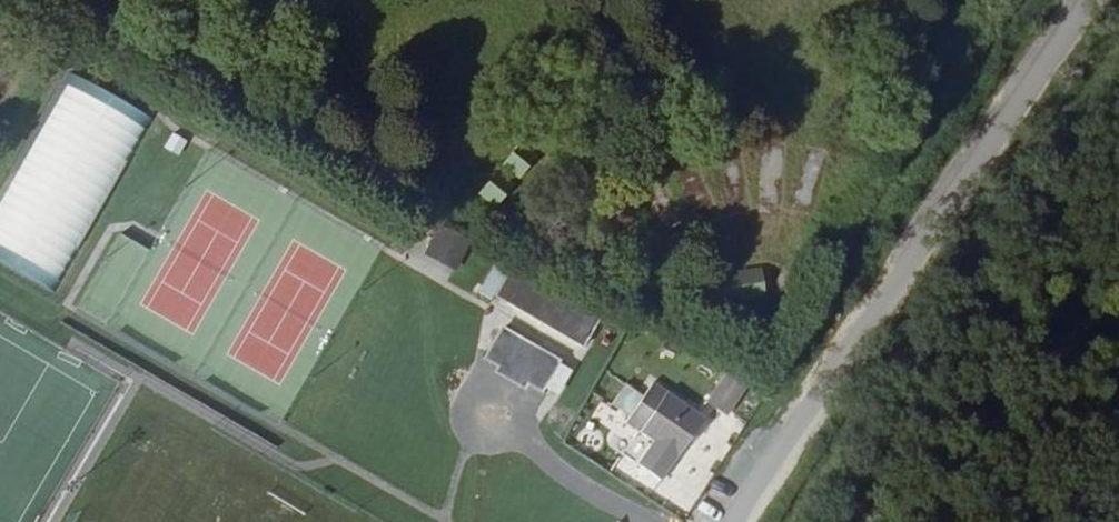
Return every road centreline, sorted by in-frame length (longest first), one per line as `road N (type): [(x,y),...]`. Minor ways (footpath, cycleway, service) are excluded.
road 1 (unclassified): [(1089,0),(724,521)]

